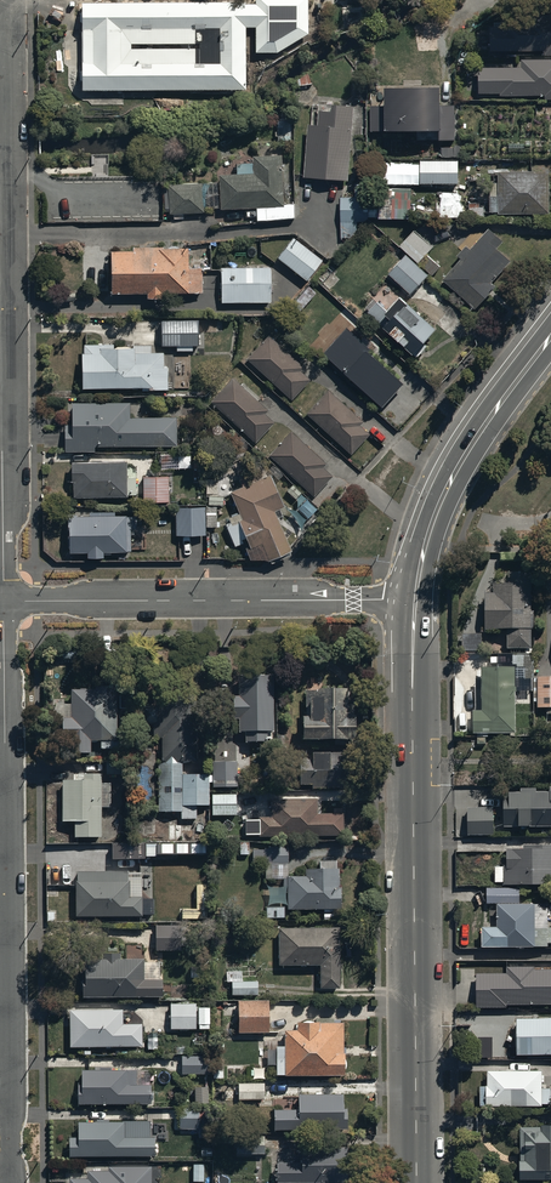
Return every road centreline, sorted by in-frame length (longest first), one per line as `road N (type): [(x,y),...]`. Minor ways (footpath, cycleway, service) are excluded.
road 1 (tertiary): [(416,1182),(415,598)]
road 2 (residential): [(8,1182),(4,602)]
road 3 (residential): [(4,602),(0,74)]
road 4 (residential): [(4,602),(415,598)]
road 5 (tertiary): [(415,598),(452,479),(550,336)]

